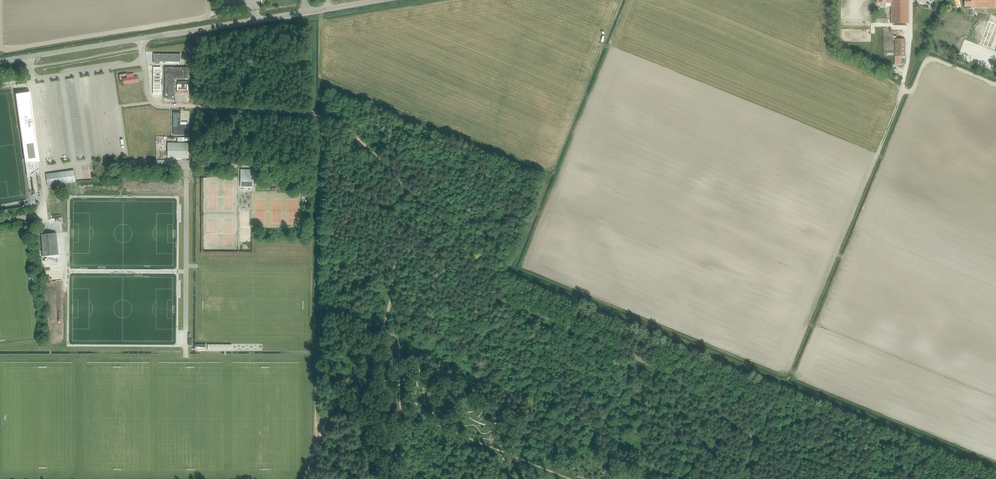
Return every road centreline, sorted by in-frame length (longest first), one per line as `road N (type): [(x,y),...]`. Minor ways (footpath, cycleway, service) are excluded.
road 1 (unclassified): [(140,39),(382,0)]
road 2 (unclassified): [(0,61),(140,39)]

